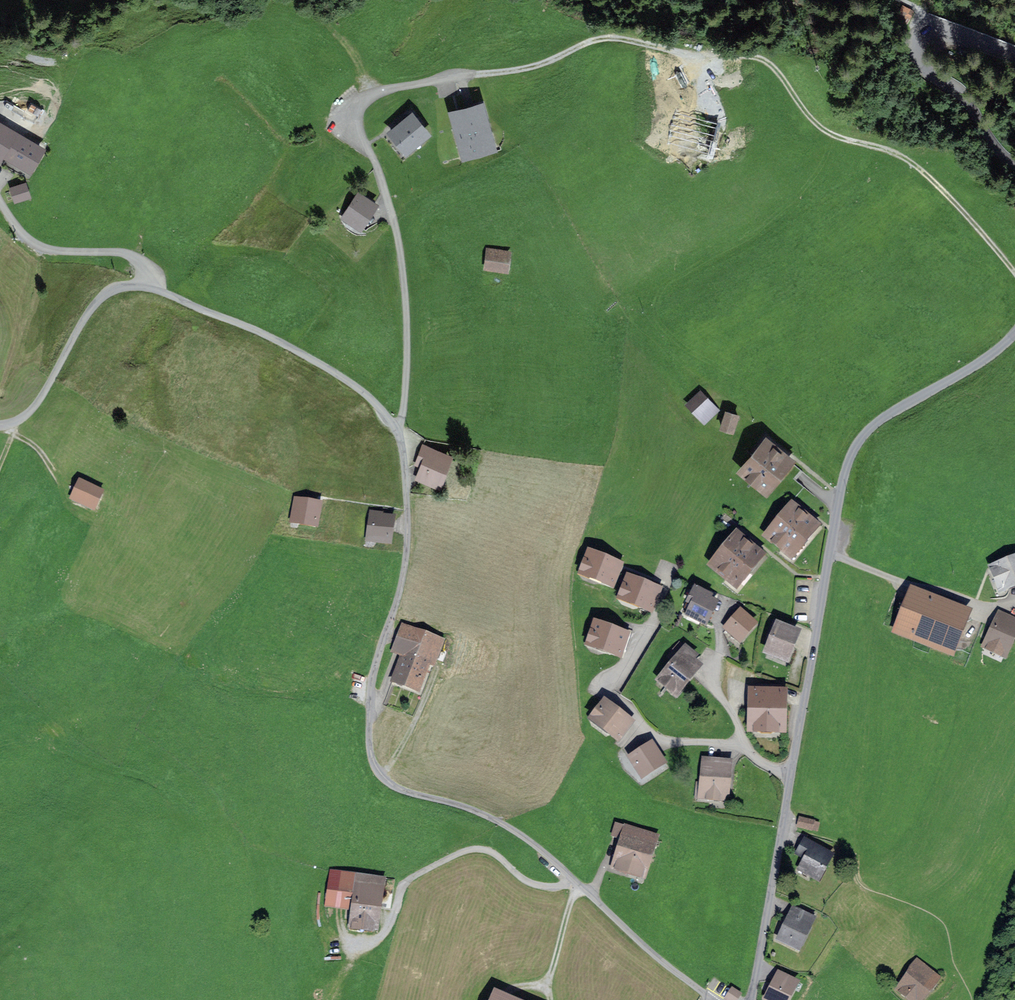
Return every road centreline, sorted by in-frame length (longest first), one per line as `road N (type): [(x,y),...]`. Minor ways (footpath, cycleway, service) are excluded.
road 1 (residential): [(0,426),(37,401),(79,326),(119,289),(146,289),(251,331),(372,401),(397,429),(409,532),(399,597),(368,696),(377,775),(520,834),(709,999)]
road 2 (tertiary): [(1014,334),(974,368),(877,422),(854,446),(840,483),(753,999)]
road 3 (track): [(452,77),(529,67),(597,40),(695,56),(756,55),(774,63),(832,136),(902,156),(928,177),(1014,274)]
road 4 (track): [(571,881),(534,884),(481,849),(407,880),(388,931),(370,947),(352,943),(341,930)]
road 5 (tertiary): [(1014,53),(937,26),(919,30),(911,45),(916,61),(963,100),(990,145),(1014,165)]
road 6 (track): [(0,207),(14,231),(49,254),(126,255),(137,262),(136,289)]

